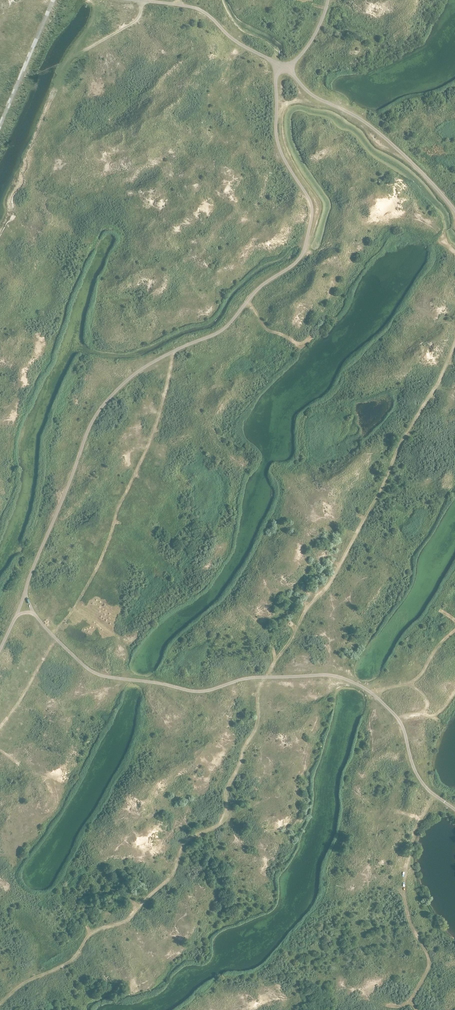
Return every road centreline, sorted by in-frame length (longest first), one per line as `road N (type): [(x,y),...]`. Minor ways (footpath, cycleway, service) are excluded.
road 1 (track): [(454,212),(383,135),(315,98),(198,9),(134,0)]
road 2 (track): [(0,126),(53,0)]

